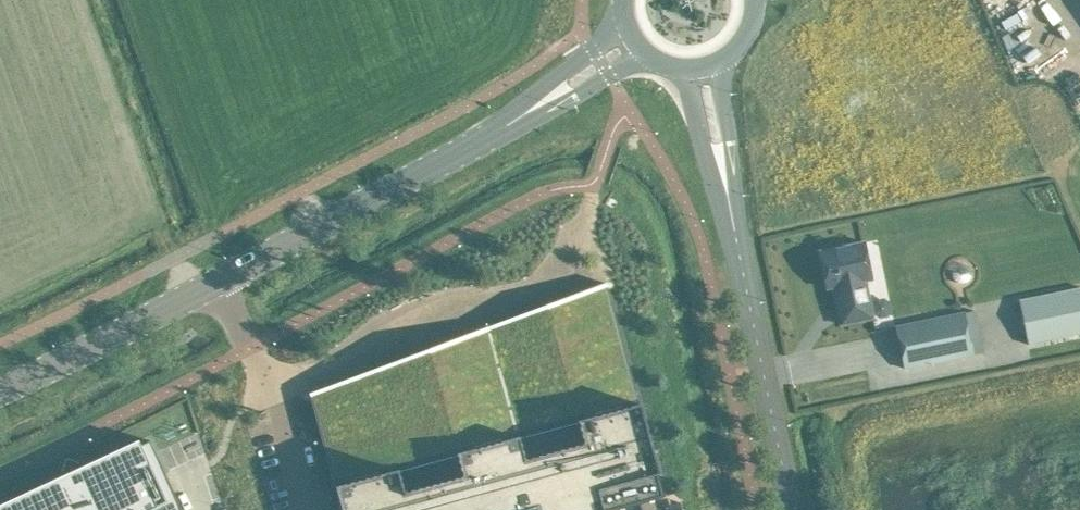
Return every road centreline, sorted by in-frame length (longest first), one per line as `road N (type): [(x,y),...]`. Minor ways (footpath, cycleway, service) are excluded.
road 1 (unclassified): [(590,223),(585,271),(277,388),(225,282)]
road 2 (secondary): [(225,282),(521,115)]
road 3 (unclassified): [(795,509),(731,200)]
road 4 (secondary): [(0,391),(225,282)]
road 5 (secondary): [(619,18),(521,115)]
road 6 (unclassified): [(686,72),(731,200)]
road 7 (unclassified): [(731,200),(715,66)]
road 8 (secondary): [(521,115),(575,96),(642,57)]

